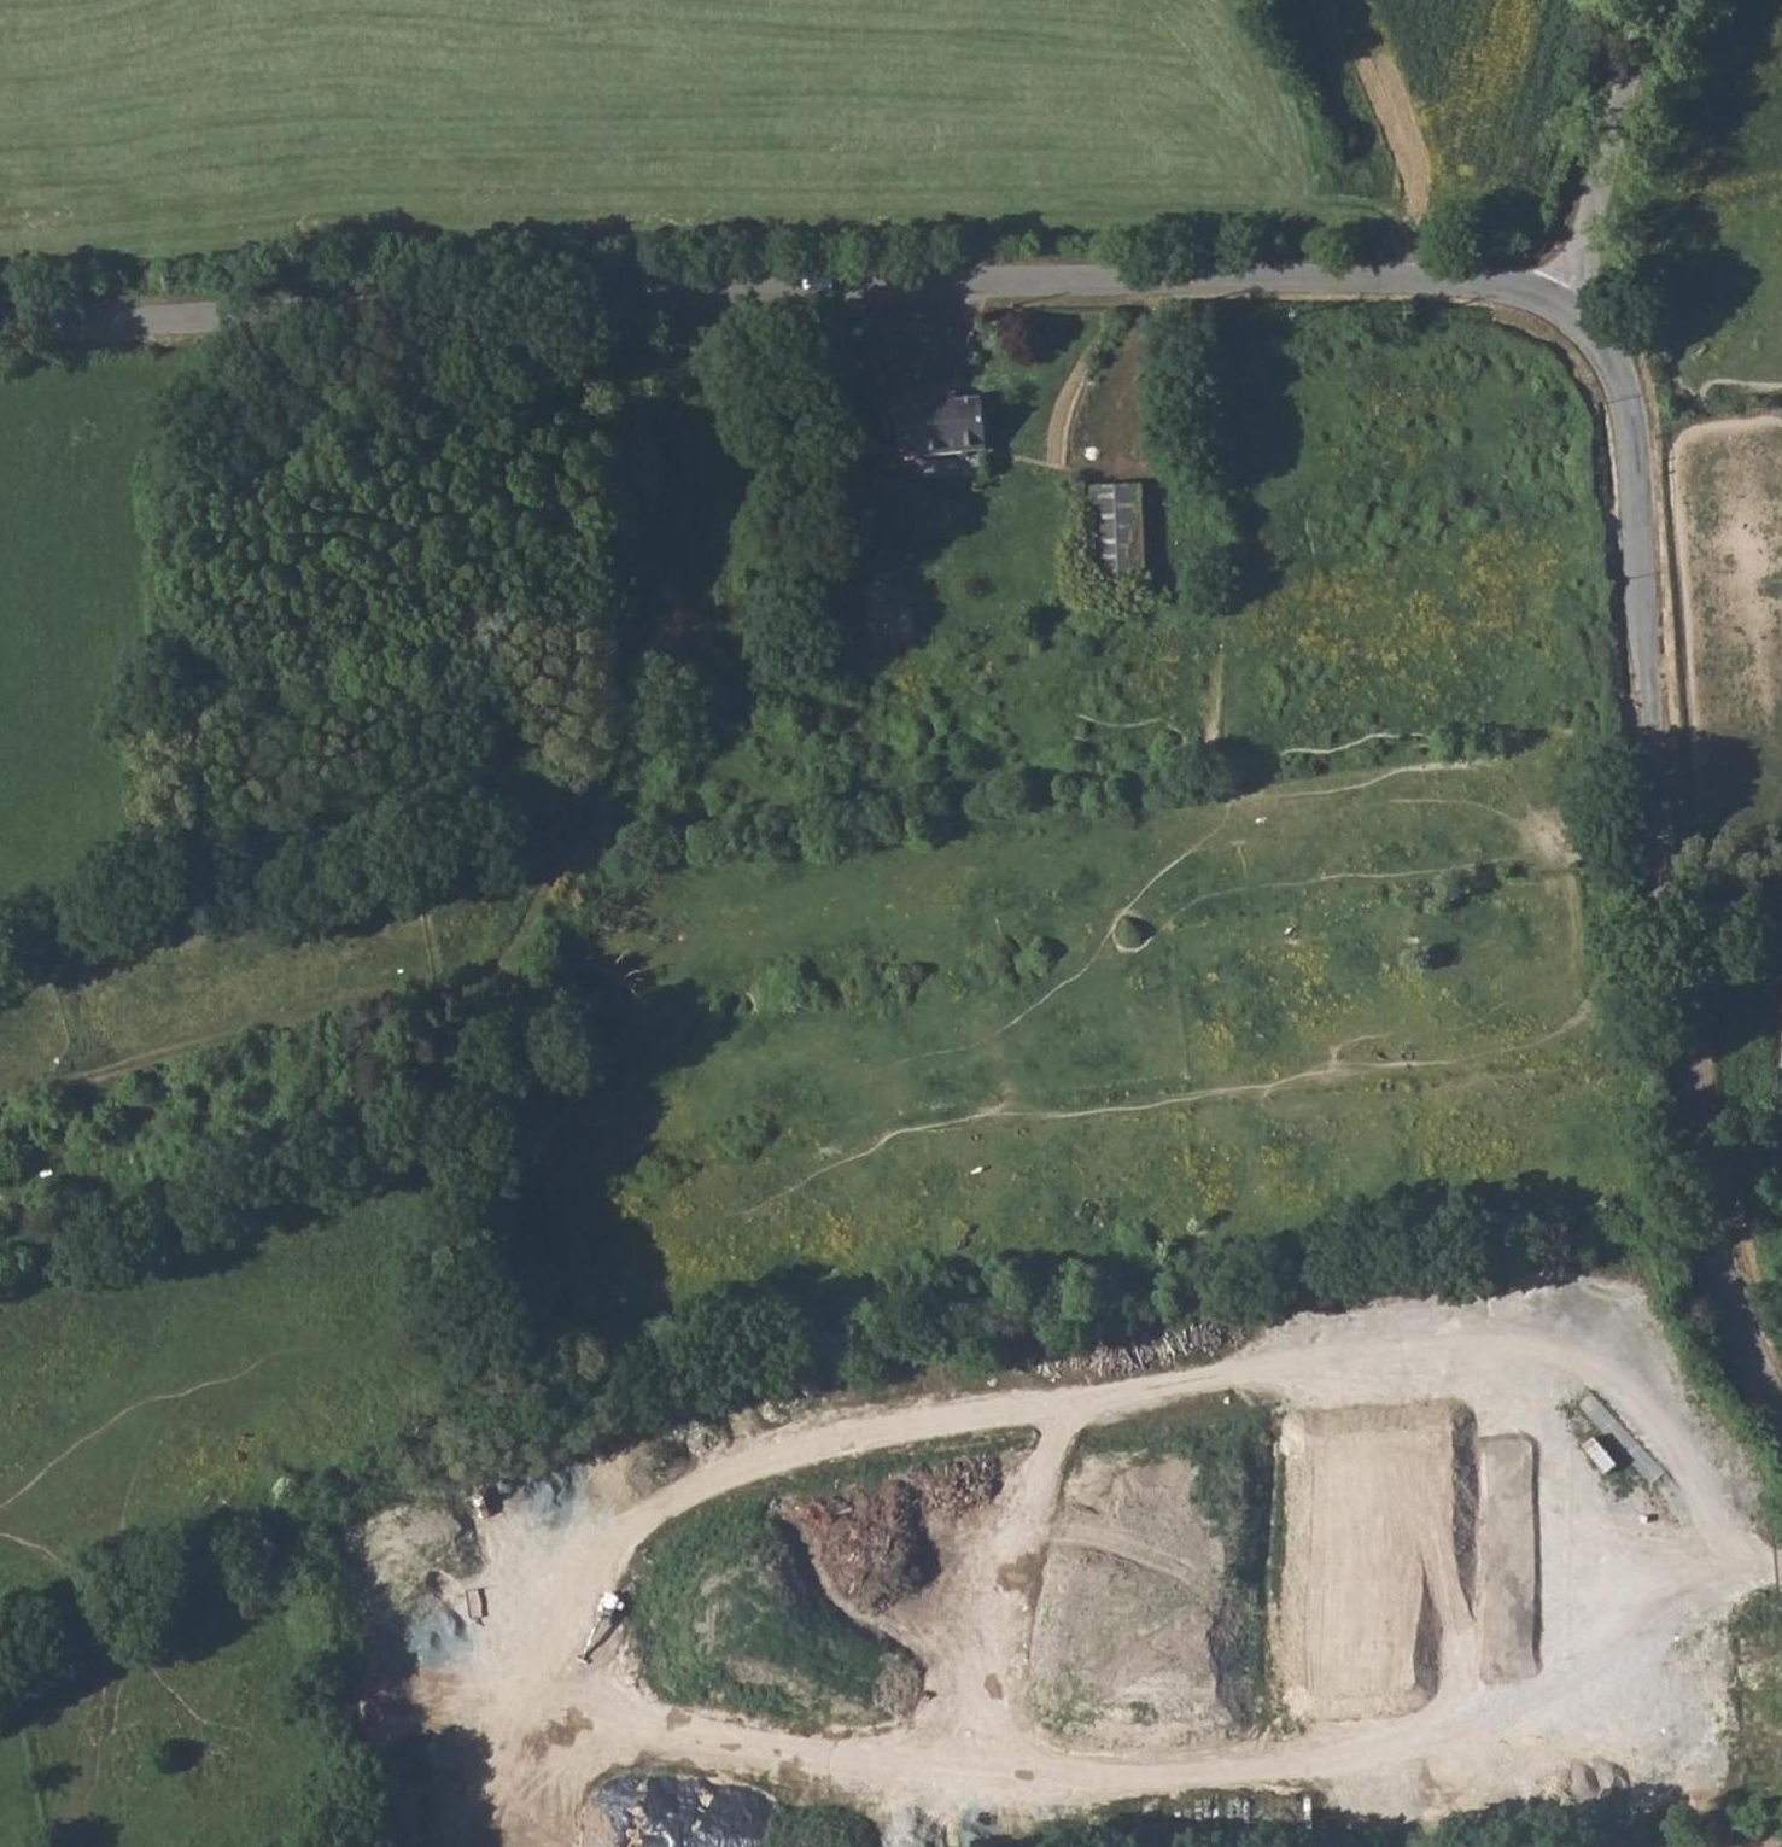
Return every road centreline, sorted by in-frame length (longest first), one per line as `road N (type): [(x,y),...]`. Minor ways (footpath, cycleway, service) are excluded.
road 1 (unclassified): [(0,322),(694,287),(1098,277),(1415,278),(1501,286),(1556,303)]
road 2 (unclassified): [(1556,303),(1607,348),(1628,395),(1695,1178),(1721,1304),(1781,1428)]
road 3 (unclassified): [(1556,303),(1587,228),(1652,0)]

